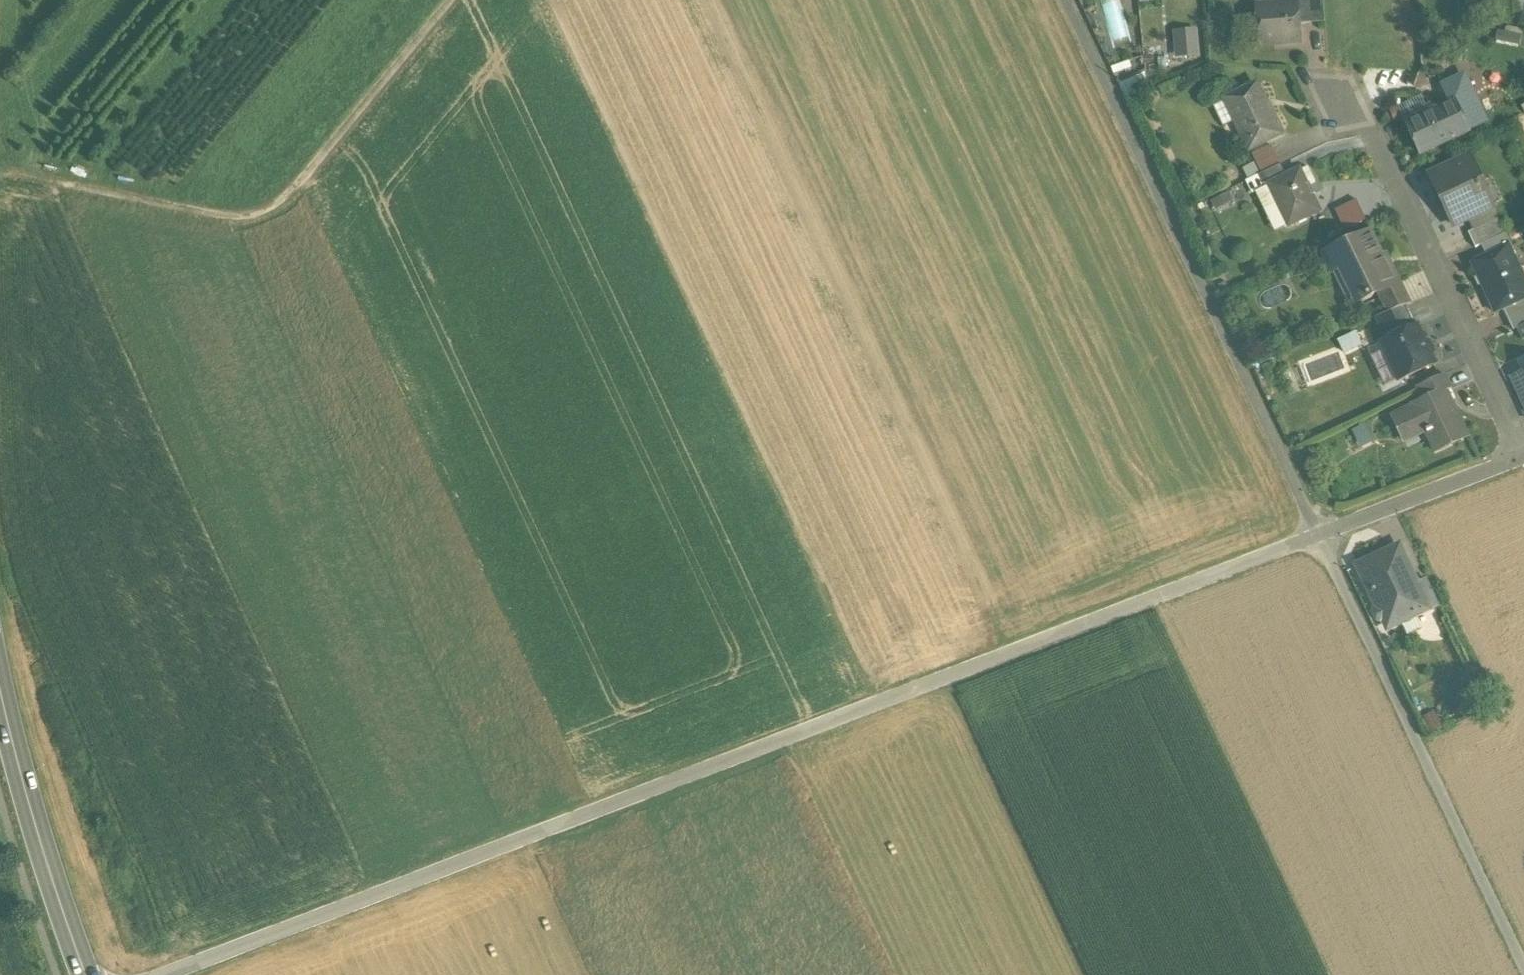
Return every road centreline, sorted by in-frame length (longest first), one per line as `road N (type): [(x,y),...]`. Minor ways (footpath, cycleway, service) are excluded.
road 1 (track): [(1317,536),(178,974)]
road 2 (track): [(1317,536),(1064,0)]
road 3 (track): [(451,0),(300,182),(261,215),(240,218),(38,182)]
road 4 (track): [(1523,953),(1317,536)]
road 5 (residential): [(1523,458),(1359,97)]
road 6 (secondary): [(86,974),(35,836),(0,687)]
road 7 (residential): [(1523,458),(1317,536)]

